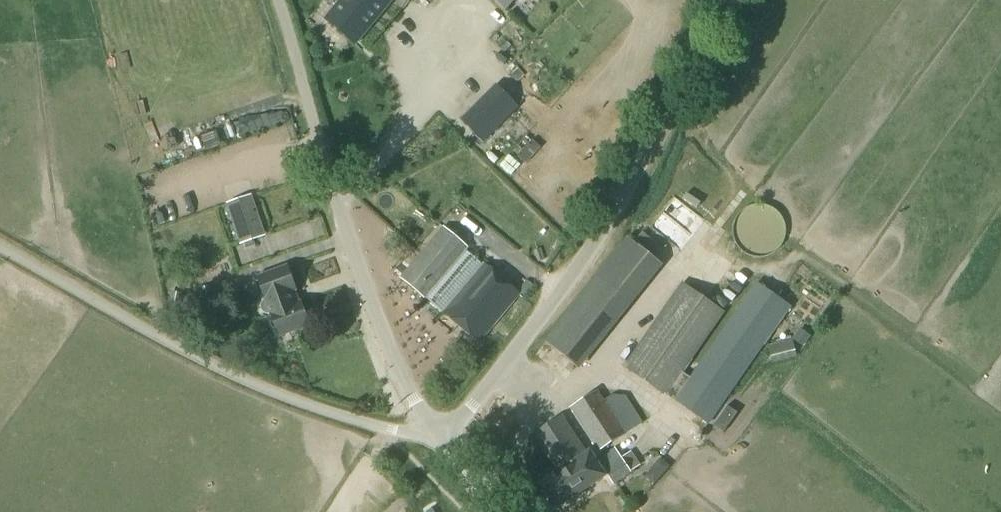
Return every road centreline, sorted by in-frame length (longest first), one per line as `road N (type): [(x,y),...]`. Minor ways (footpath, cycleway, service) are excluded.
road 1 (unclassified): [(442,436),(602,232),(730,0)]
road 2 (unclassified): [(442,436),(381,428),(253,383),(0,248)]
road 3 (unclassified): [(442,436),(412,401),(374,309),(277,0)]

